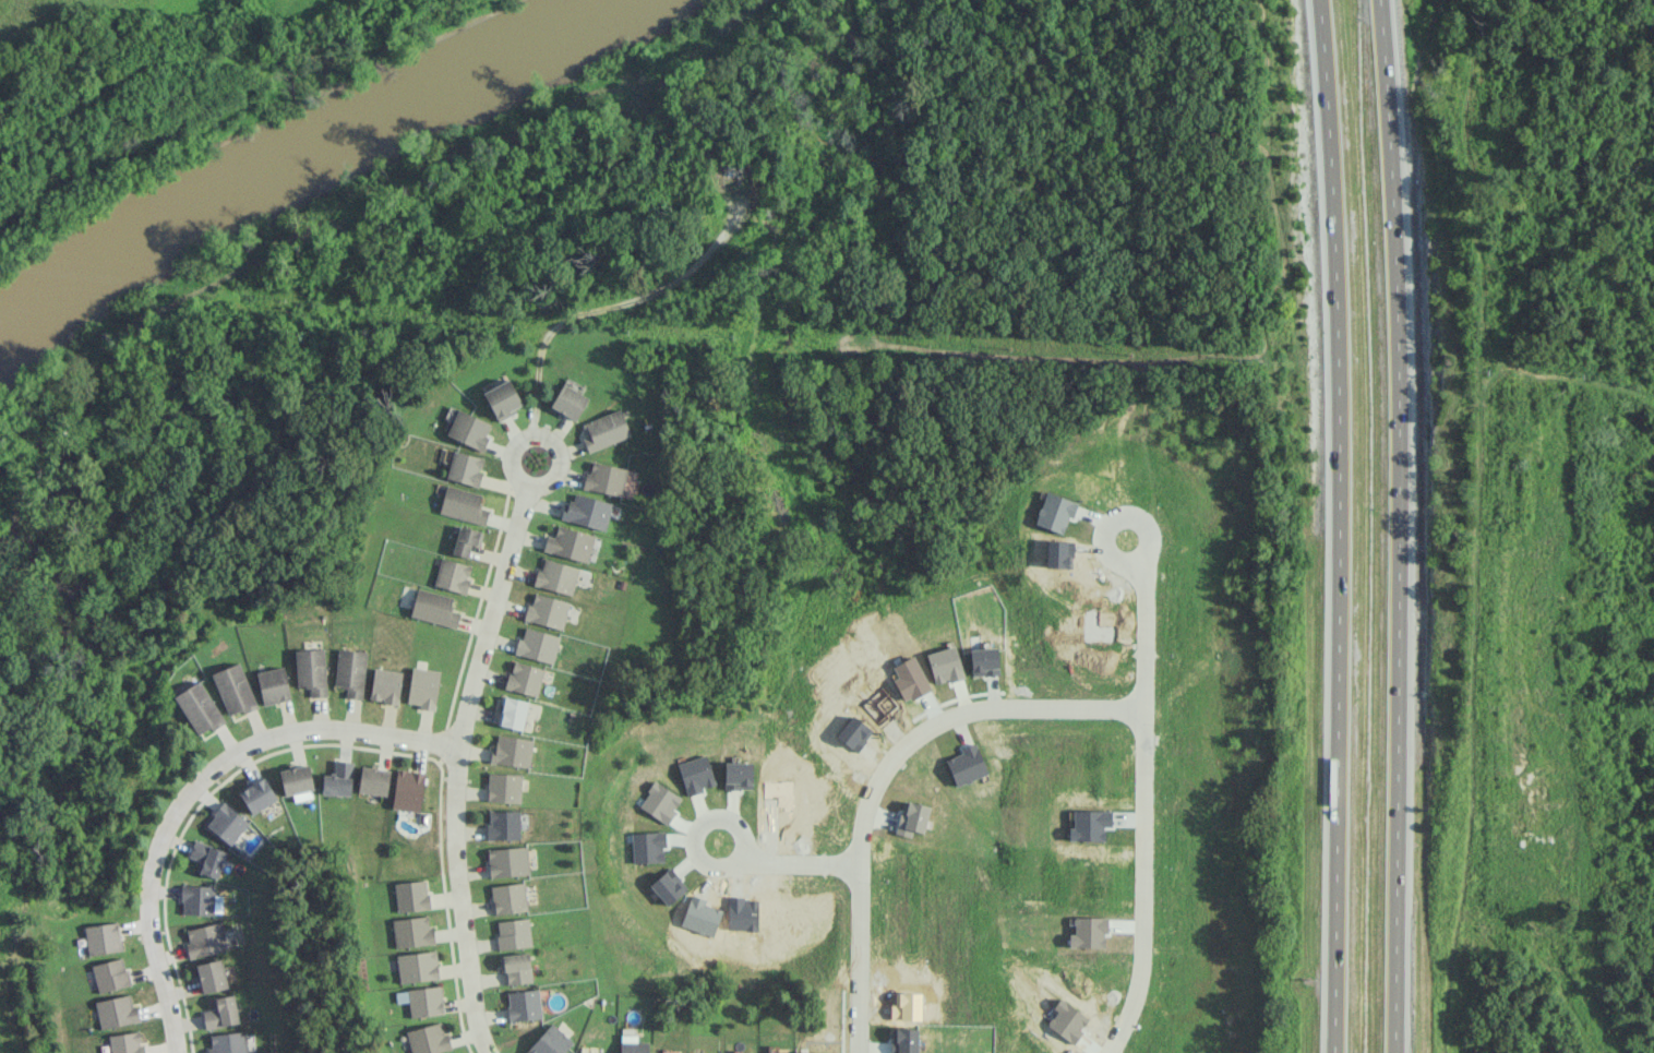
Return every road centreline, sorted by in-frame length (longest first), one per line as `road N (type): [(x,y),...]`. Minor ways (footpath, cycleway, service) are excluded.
road 1 (motorway): [(1319,0),(1339,392),(1334,1052)]
road 2 (motorway): [(1394,1052),(1398,342),(1380,0)]
road 3 (residential): [(489,1052),(468,977),(453,836),(457,761),(526,488)]
road 4 (residential): [(1149,709),(956,711),(913,734),(873,786),(859,864),(857,1052)]
road 5 (residential): [(177,1052),(146,928),(159,839),(178,801),(253,739),(300,727),(458,746)]
road 6 (residential): [(1130,541),(1150,589),(1147,958),(1138,1016),(1118,1052)]
road 7 (residential): [(526,488),(559,475),(559,450),(550,441),(526,438),(515,445),(510,469),(526,488)]
road 8 (residential): [(724,866),(739,859),(745,836),(720,816),(704,823),(696,845),(703,859),(724,866)]

